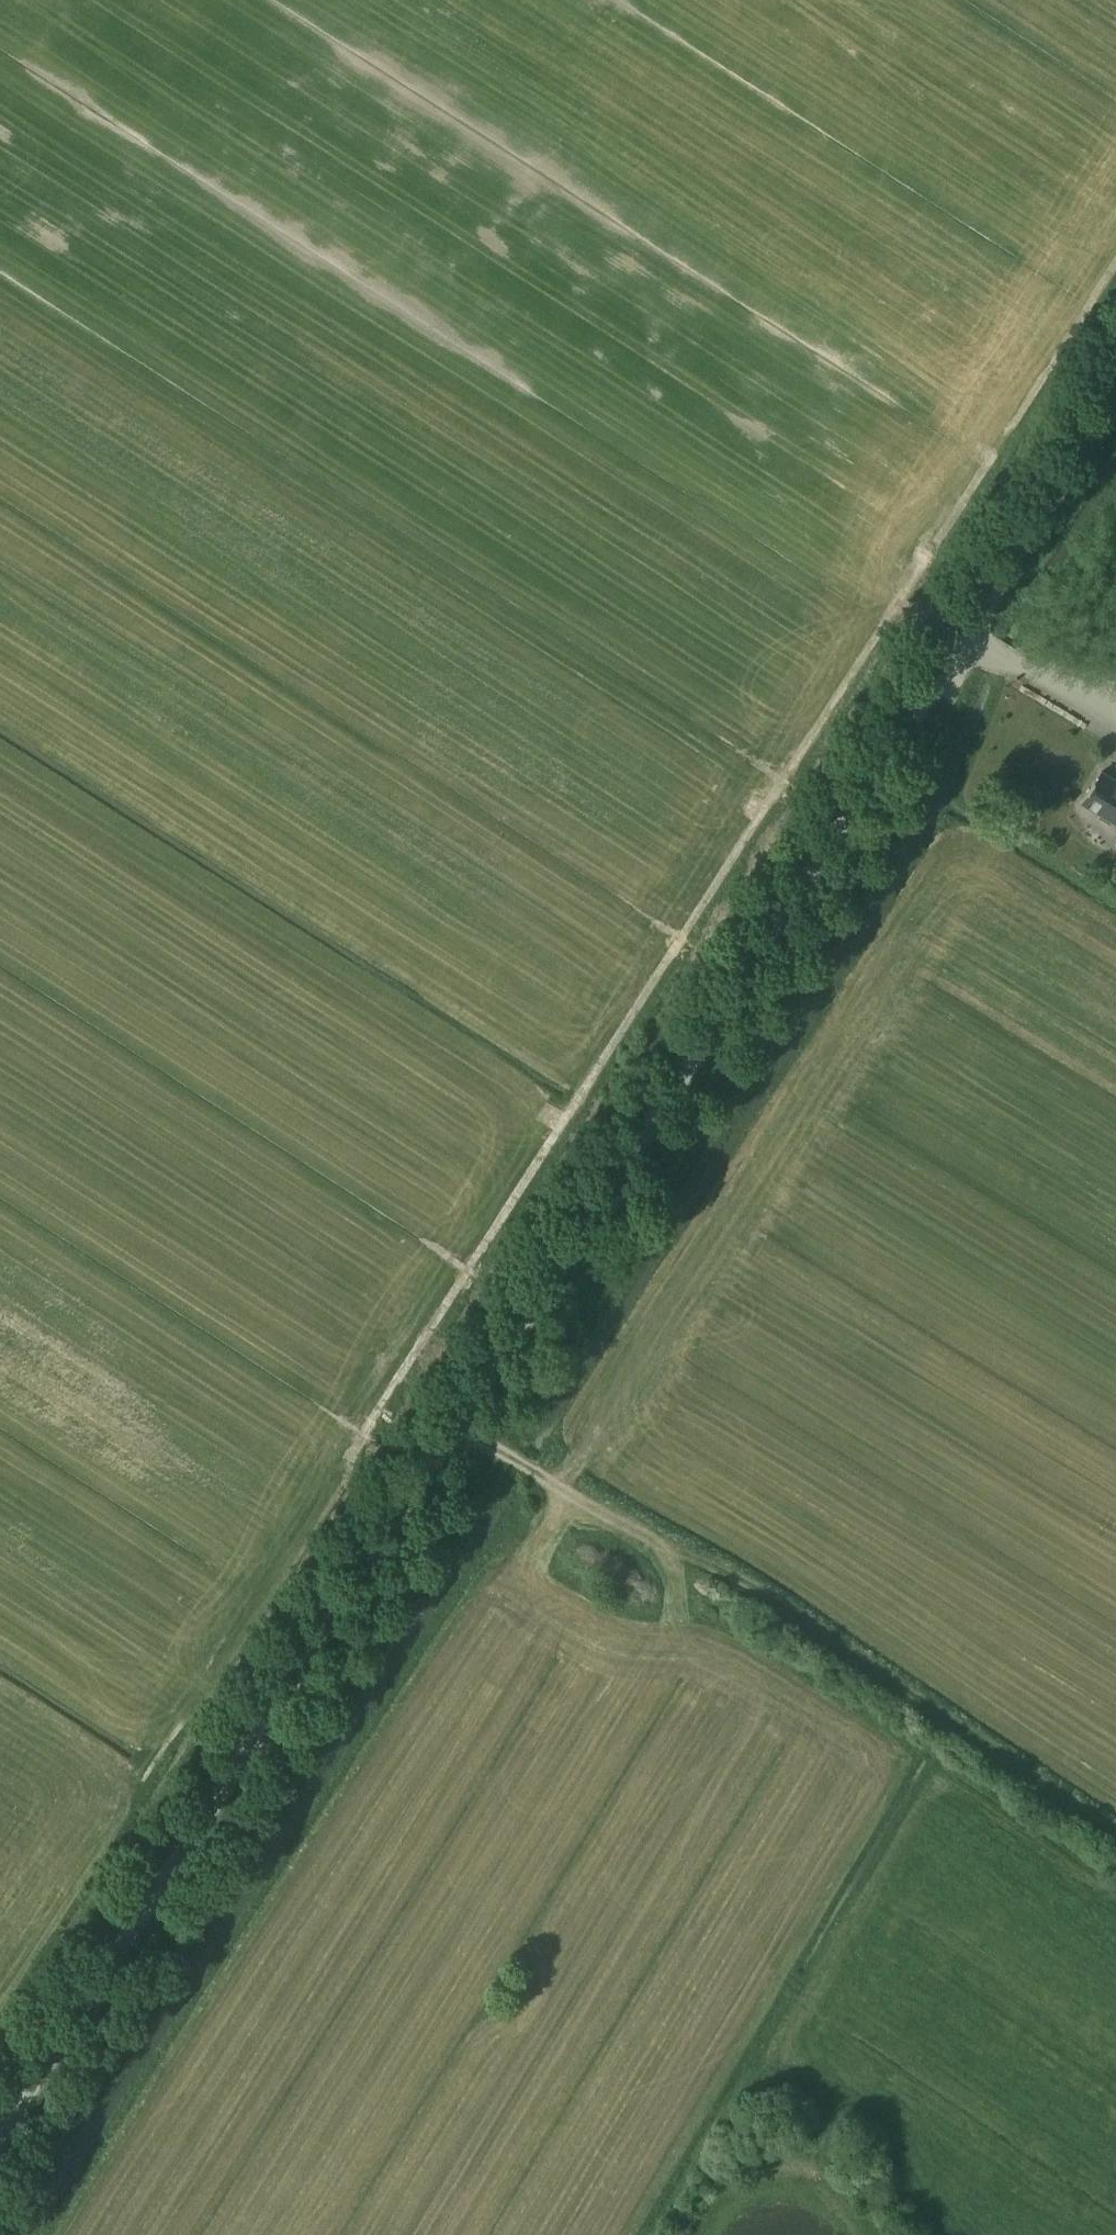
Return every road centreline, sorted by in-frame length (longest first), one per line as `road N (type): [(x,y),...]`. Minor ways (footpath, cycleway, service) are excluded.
road 1 (unclassified): [(0,2137),(1115,412)]

